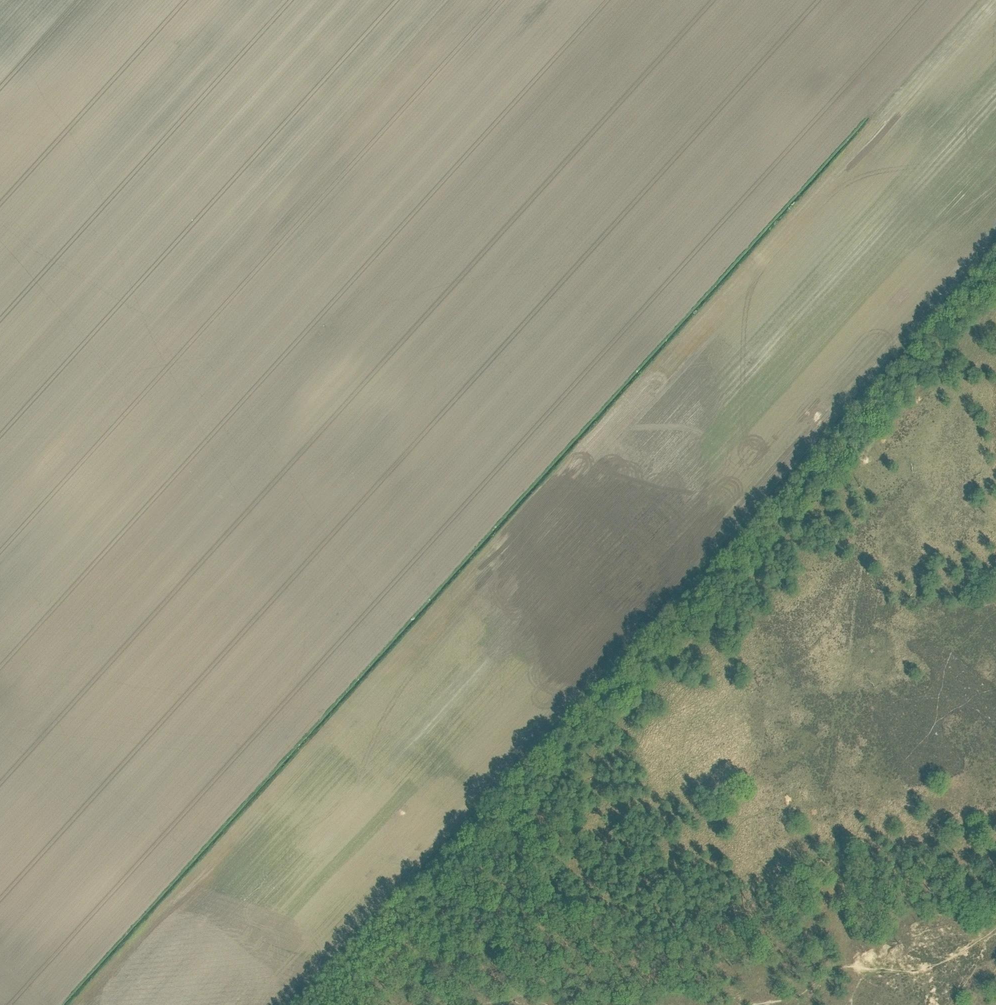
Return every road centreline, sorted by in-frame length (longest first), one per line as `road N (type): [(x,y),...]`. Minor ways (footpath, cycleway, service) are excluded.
road 1 (track): [(289,1004),(419,863)]

